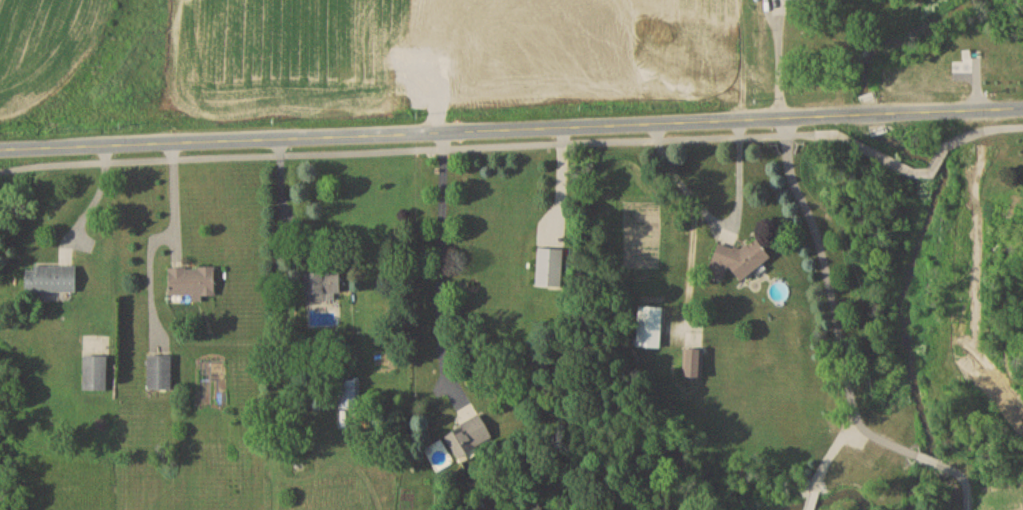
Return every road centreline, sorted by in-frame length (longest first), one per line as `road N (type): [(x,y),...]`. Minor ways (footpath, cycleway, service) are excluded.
road 1 (residential): [(0,146),(784,118)]
road 2 (residential): [(784,118),(1022,108)]

